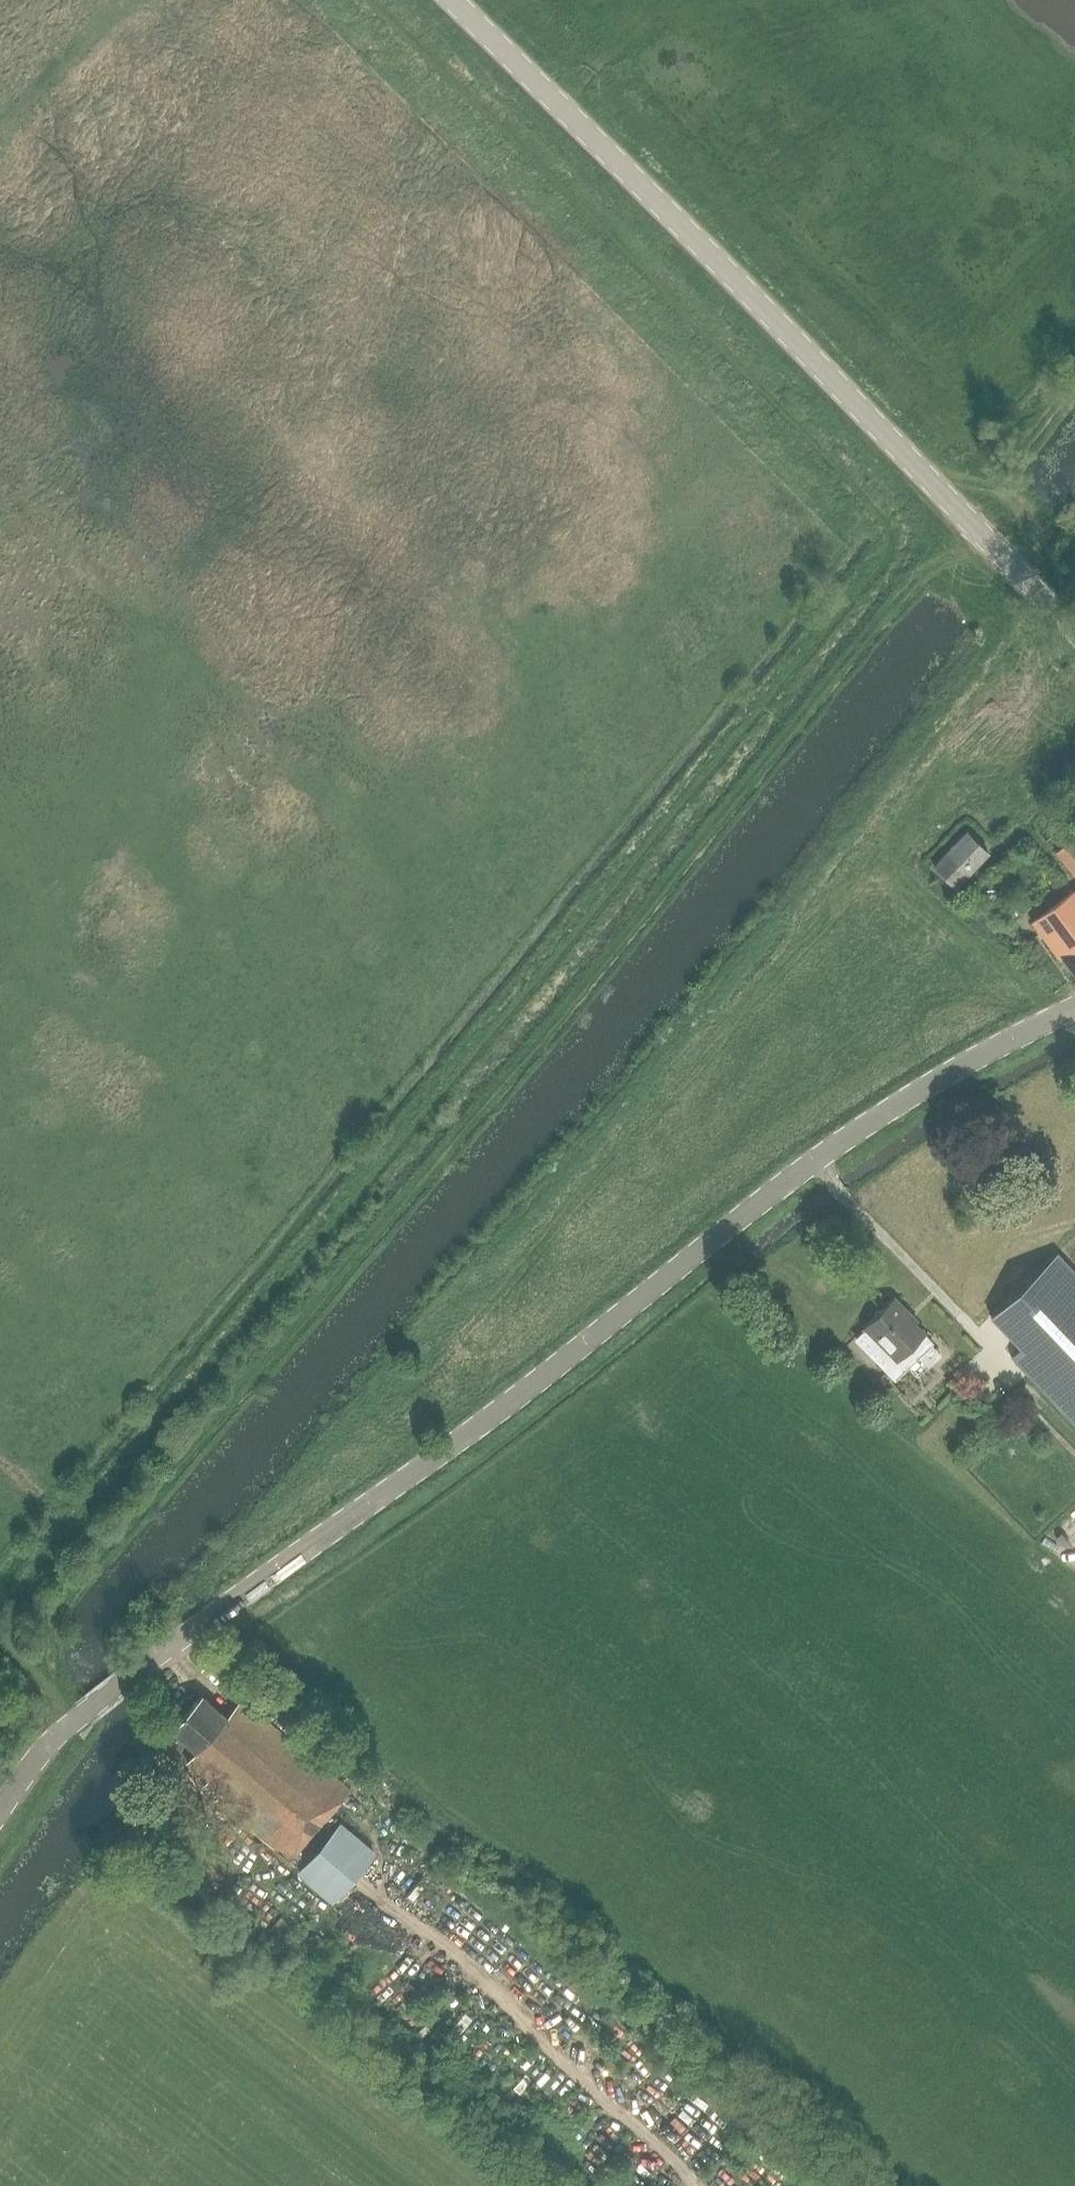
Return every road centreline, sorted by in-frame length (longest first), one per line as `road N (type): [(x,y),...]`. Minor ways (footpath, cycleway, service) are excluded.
road 1 (residential): [(0,1813),(76,1719),(558,1371),(816,1164),(943,1080),(1074,1009)]
road 2 (secondary): [(1074,628),(452,0)]

